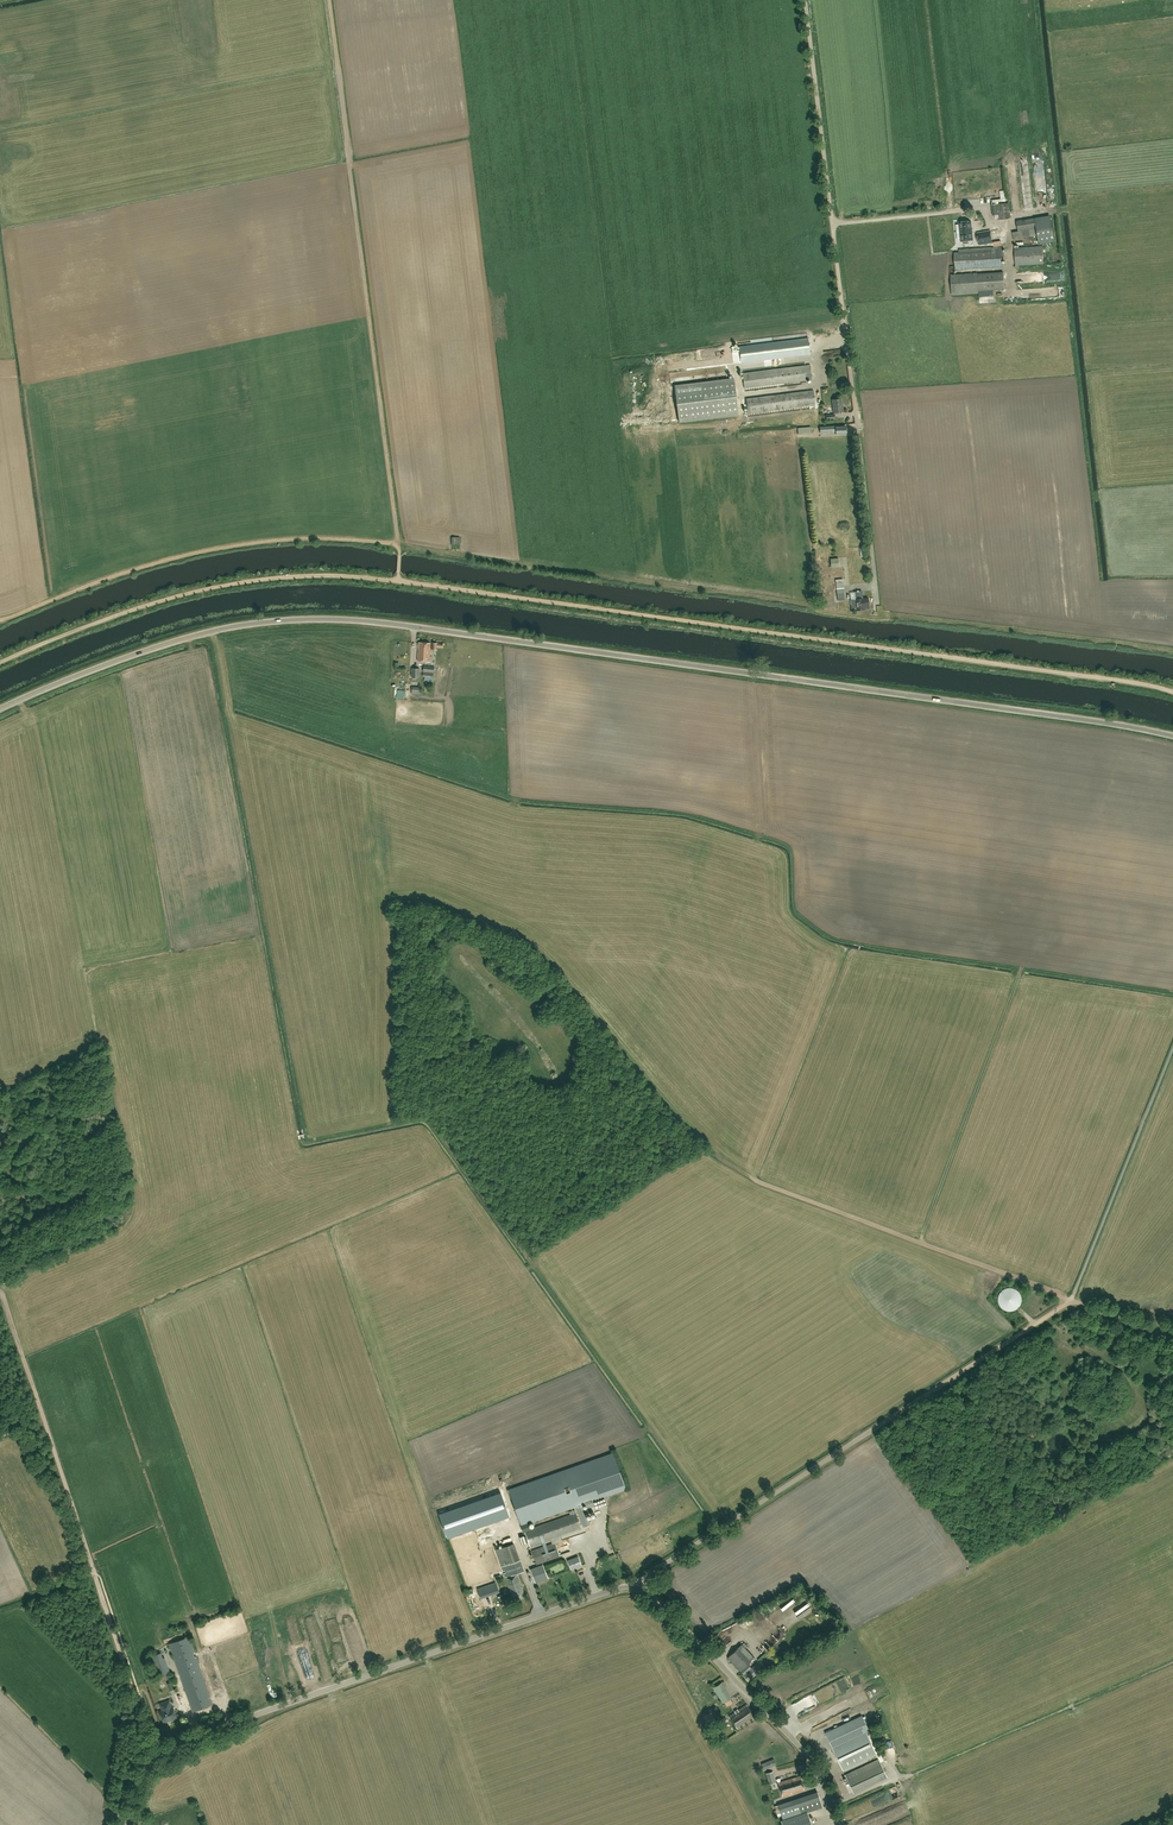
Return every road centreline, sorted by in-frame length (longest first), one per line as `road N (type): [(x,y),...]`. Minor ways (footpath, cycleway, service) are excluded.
road 1 (unclassified): [(0,709),(212,632),(344,619),(1172,736)]
road 2 (track): [(398,544),(831,613),(1172,650)]
road 3 (track): [(1172,692),(399,581)]
road 4 (unclassified): [(876,593),(805,0)]
road 5 (unclassified): [(128,1824),(142,1777),(179,1742),(639,1587)]
road 6 (track): [(398,544),(328,0)]
road 7 (track): [(639,1587),(1070,1300)]
road 8 (track): [(0,662),(210,589),(314,575),(399,581)]
road 9 (track): [(398,544),(292,539),(196,553),(2,620)]
road 10 (track): [(697,1148),(773,1188),(1070,1300)]
road 11 (unclassified): [(837,1824),(802,1749),(639,1587)]
road 12 (track): [(0,1293),(95,1574)]
road 13 (track): [(919,1242),(1021,970)]
road 14 (track): [(95,1574),(156,1758)]

